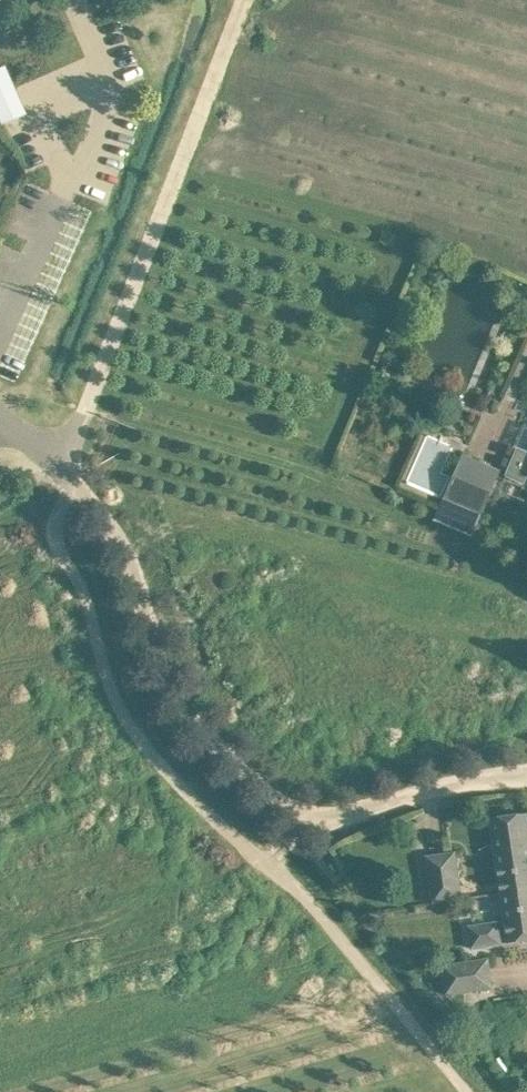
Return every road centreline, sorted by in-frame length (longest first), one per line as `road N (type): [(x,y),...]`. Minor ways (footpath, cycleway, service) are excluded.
road 1 (track): [(470,1091),(299,888),(160,767),(114,699),(86,595),(56,544),(60,467),(238,0)]

